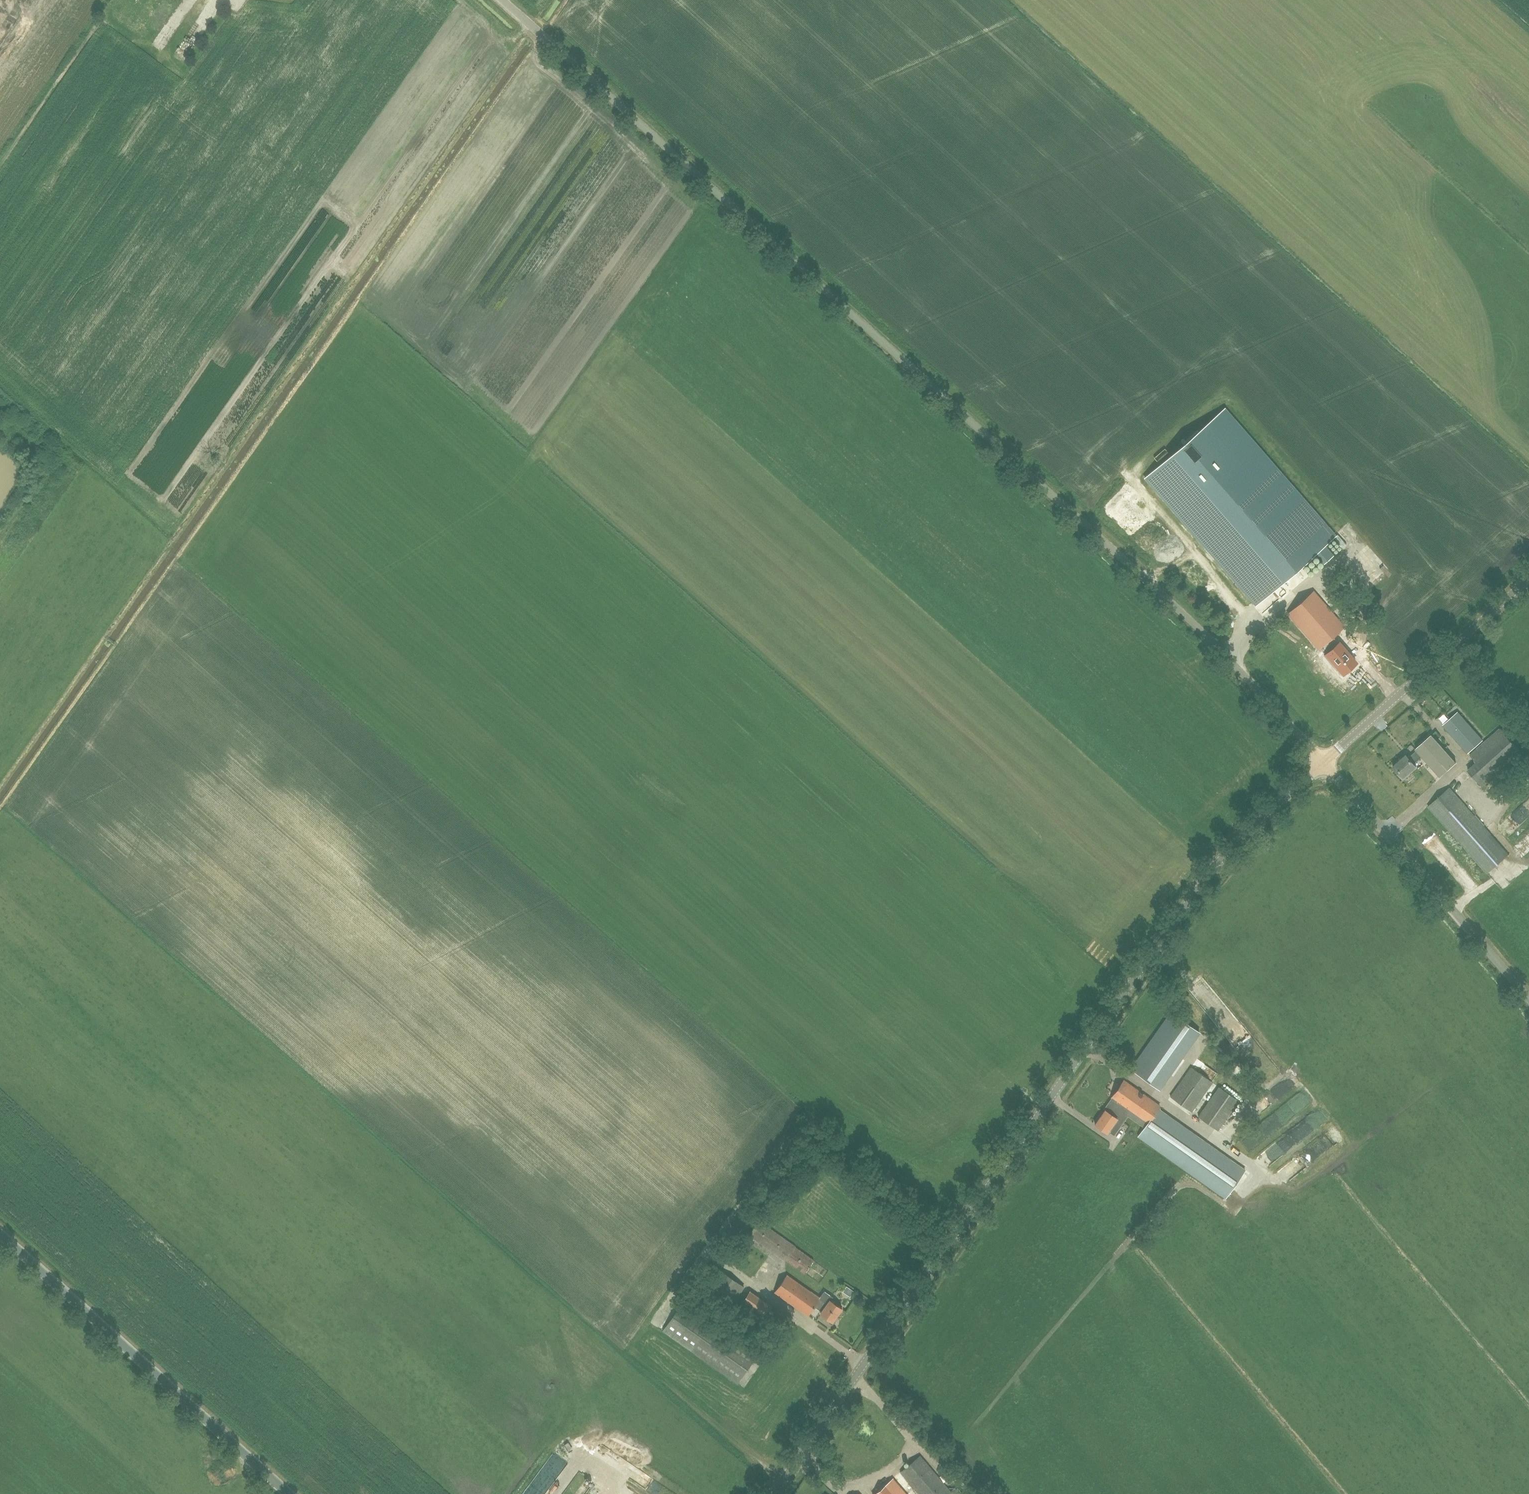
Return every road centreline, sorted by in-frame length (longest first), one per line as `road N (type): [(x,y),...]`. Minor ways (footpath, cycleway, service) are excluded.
road 1 (unclassified): [(1324,763),(1155,588),(503,0)]
road 2 (unclassified): [(769,1493),(1139,962),(1256,820),(1324,763)]
road 3 (unclassified): [(286,1493),(0,1236)]
road 4 (unclassified): [(1528,998),(1324,763)]
road 5 (unclassified): [(1324,763),(1528,579)]

